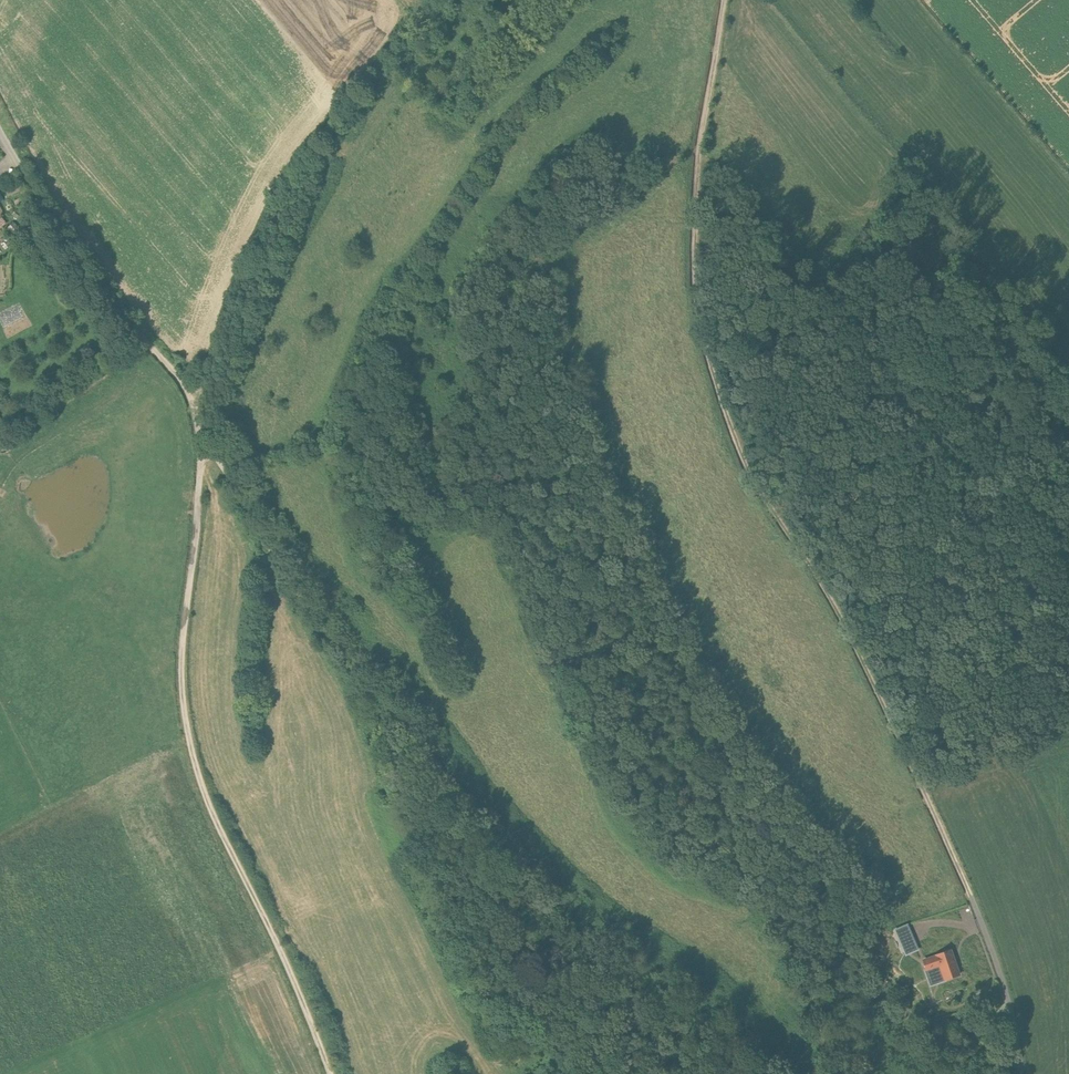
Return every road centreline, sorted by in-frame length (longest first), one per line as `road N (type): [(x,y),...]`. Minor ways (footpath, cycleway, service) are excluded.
road 1 (track): [(698,150),(563,213),(545,234),(510,329),(587,533),(757,882),(795,939),(824,1038),(845,1073)]
road 2 (track): [(205,441),(389,726),(445,872),(496,966),(601,1073)]
road 3 (track): [(195,406),(205,441),(182,641),(188,734),(219,829),(331,1073)]
road 4 (track): [(974,904),(839,614),(744,458),(695,300)]
road 5 (track): [(429,0),(293,171),(244,268),(195,406)]
road 6 (track): [(695,300),(698,150),(724,0)]
road 7 (track): [(38,200),(83,269),(195,406)]
road 8 (unclassified): [(1021,1073),(1008,999),(974,904)]
road 9 (track): [(778,517),(790,500),(859,492),(917,473)]

